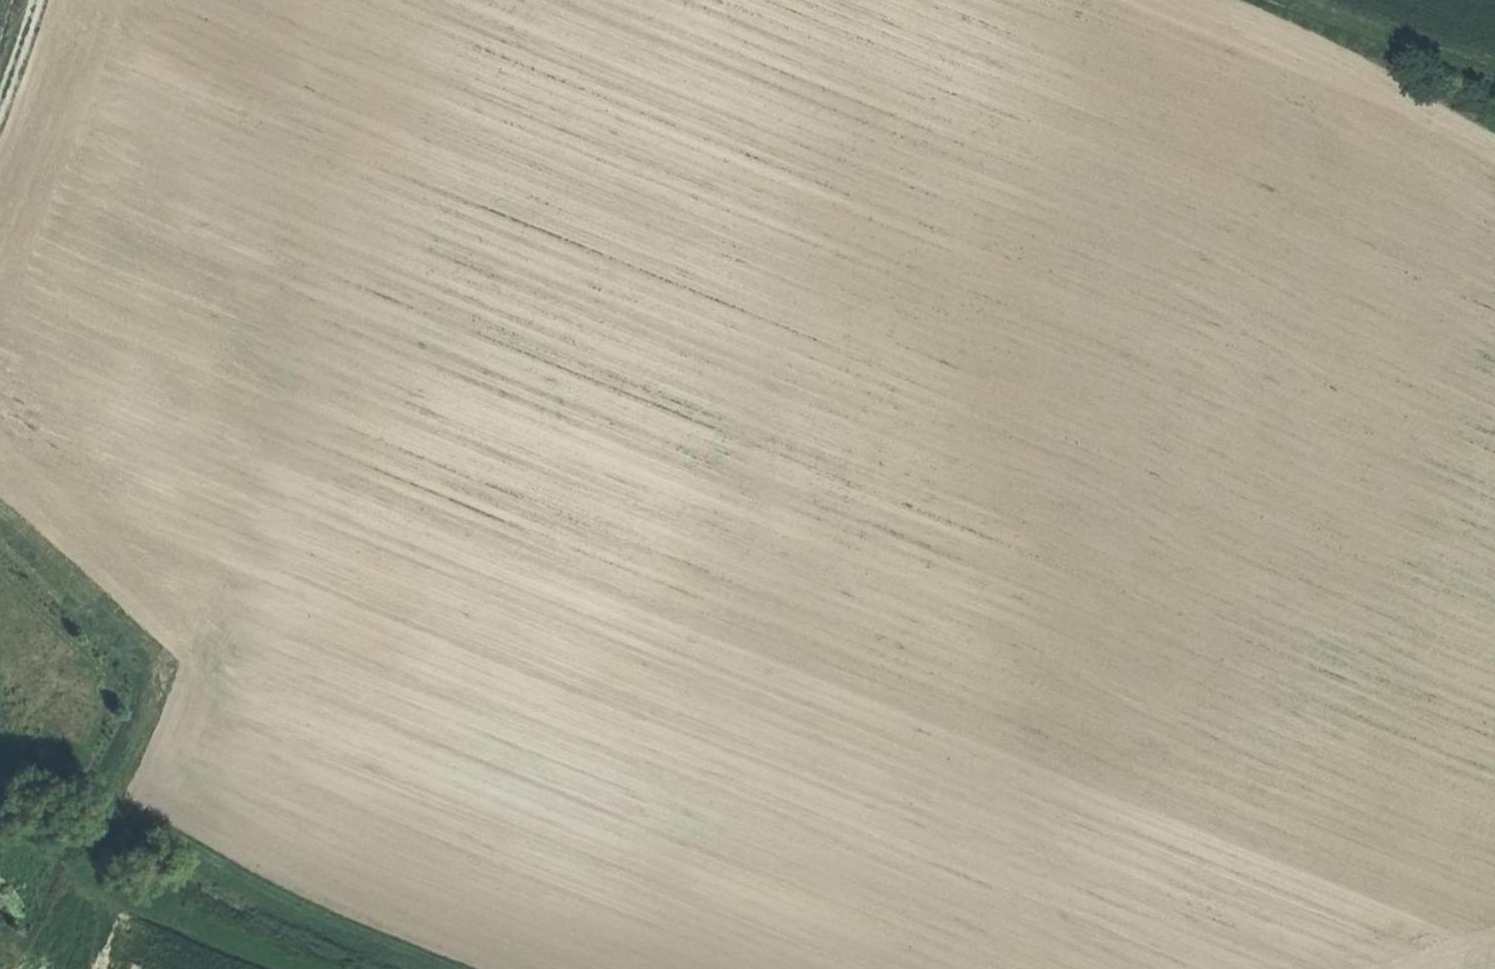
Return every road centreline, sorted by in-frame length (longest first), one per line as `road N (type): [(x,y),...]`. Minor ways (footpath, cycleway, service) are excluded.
road 1 (track): [(450,968),(244,881),(197,852)]
road 2 (track): [(1494,72),(1281,0)]

